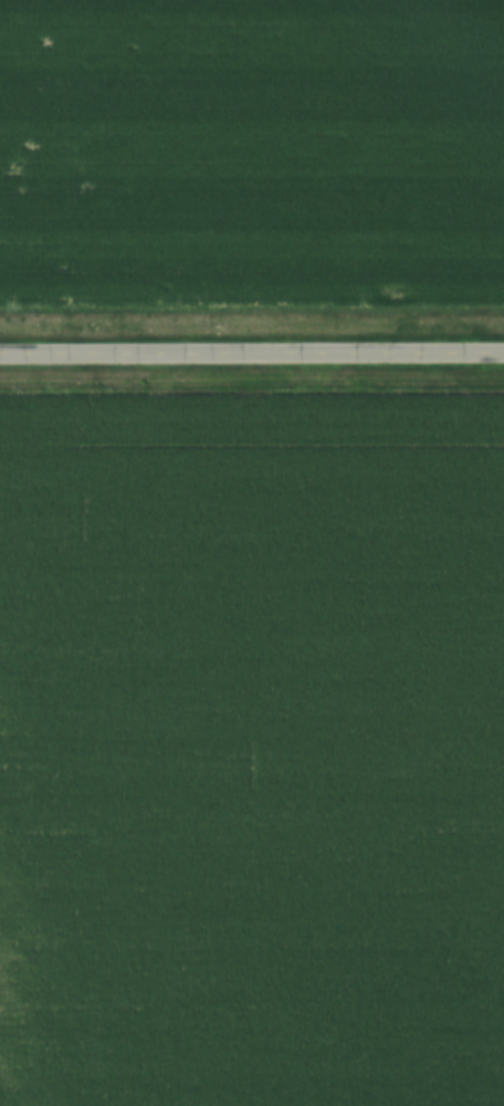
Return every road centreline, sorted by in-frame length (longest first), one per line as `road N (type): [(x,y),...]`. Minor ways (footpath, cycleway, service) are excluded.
road 1 (tertiary): [(0,358),(503,359)]

